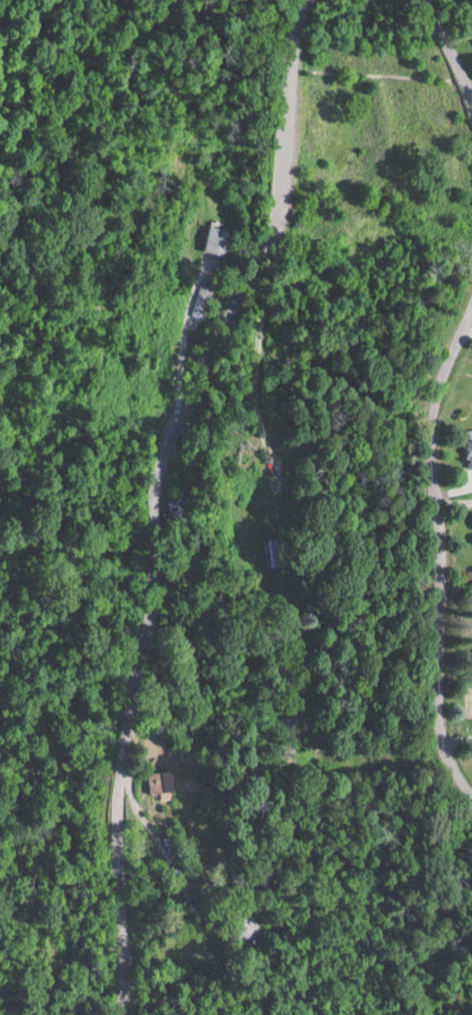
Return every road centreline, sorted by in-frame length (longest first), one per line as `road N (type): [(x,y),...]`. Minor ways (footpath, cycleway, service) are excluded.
road 1 (residential): [(121,1014),(117,821),(155,579),(156,494),(171,434),(276,216),(291,61),(307,0)]
road 2 (residential): [(471,797),(444,729),(438,677),(444,530),(436,428),(449,348),(471,290)]

